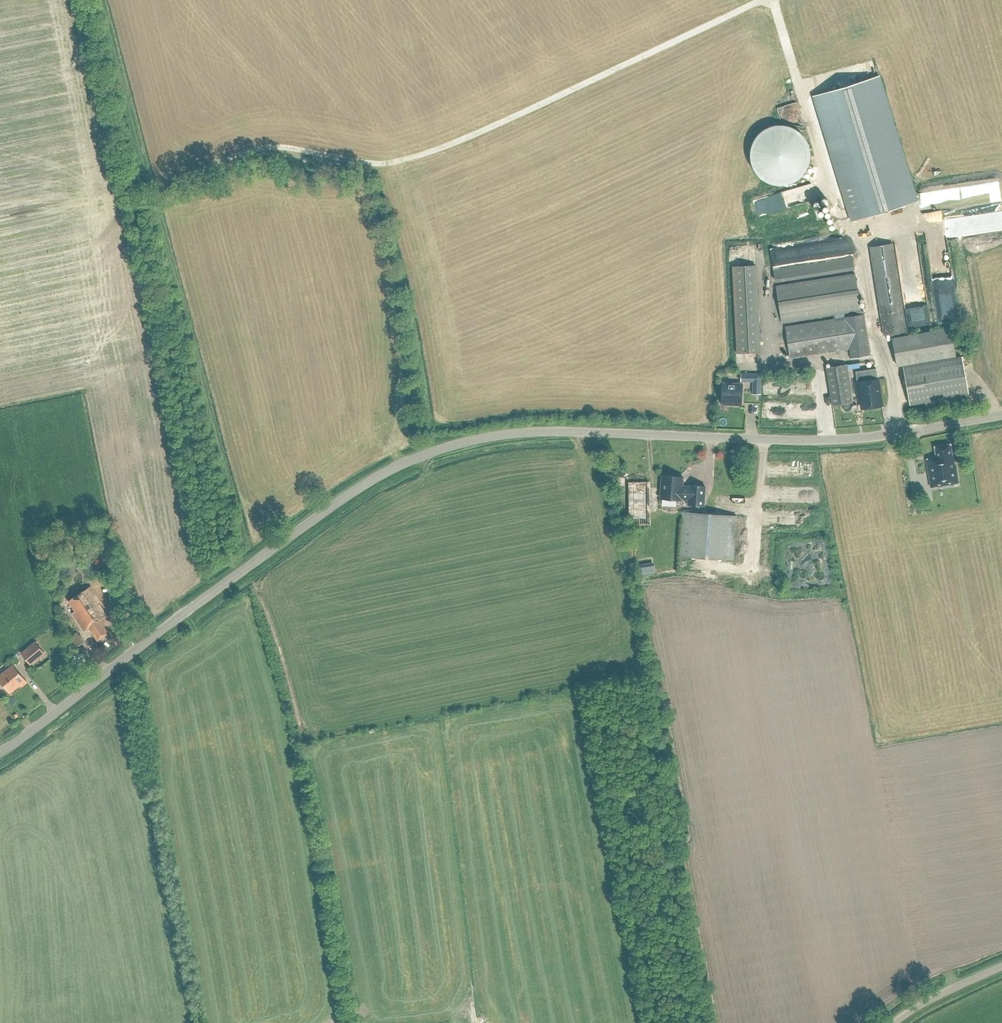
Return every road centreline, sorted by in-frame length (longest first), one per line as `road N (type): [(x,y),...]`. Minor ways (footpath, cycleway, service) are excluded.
road 1 (tertiary): [(0,751),(313,519),(423,455),(523,432),(816,440),(1001,414)]
road 2 (track): [(243,570),(234,555),(240,531),(100,0)]
road 3 (unclassified): [(893,1022),(1001,966)]

